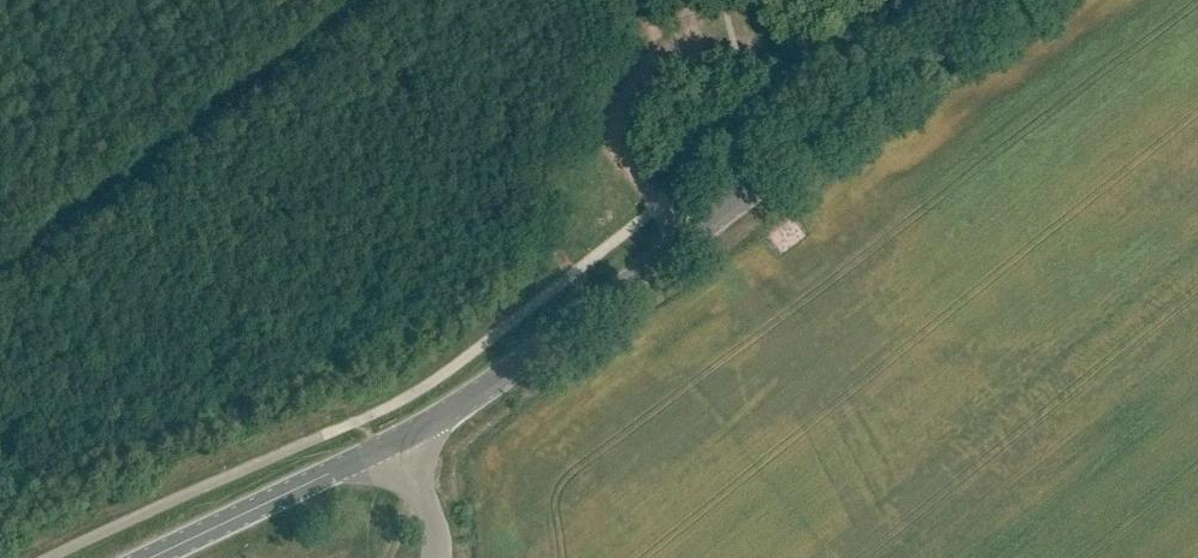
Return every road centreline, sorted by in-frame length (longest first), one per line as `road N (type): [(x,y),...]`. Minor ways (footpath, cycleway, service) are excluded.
road 1 (tertiary): [(685,240),(1006,0)]
road 2 (tertiary): [(405,439),(685,240)]
road 3 (unclassified): [(685,240),(634,172),(633,129),(658,85),(695,65),(734,63),(774,80)]
road 4 (tertiary): [(152,557),(405,439)]
road 5 (unclassified): [(439,557),(405,439)]

